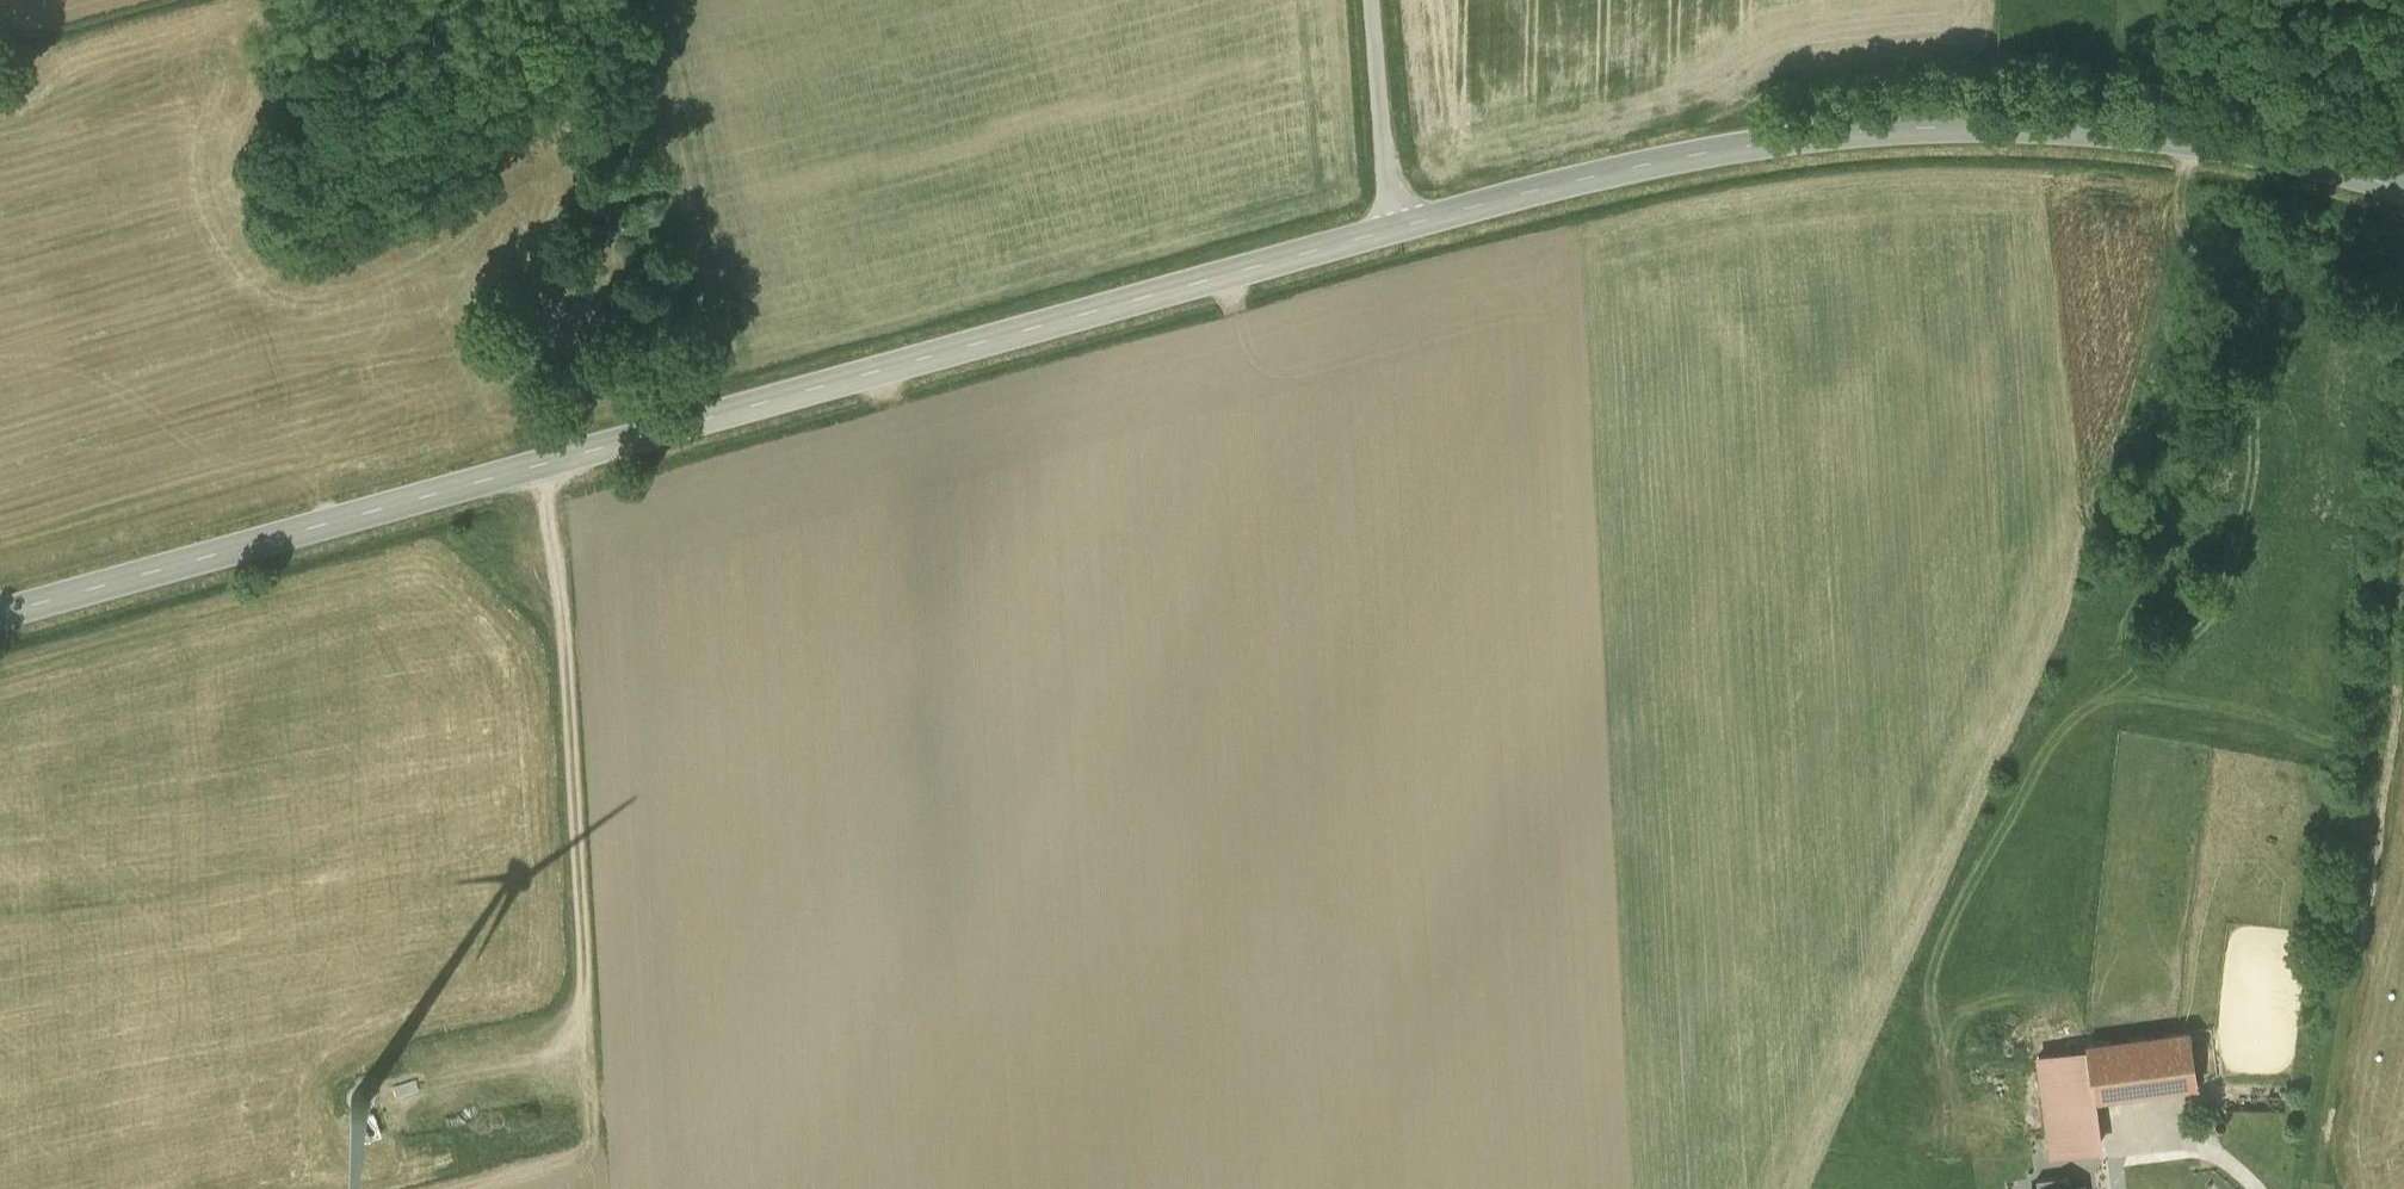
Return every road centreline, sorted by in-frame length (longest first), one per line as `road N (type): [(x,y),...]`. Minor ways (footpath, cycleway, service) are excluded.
road 1 (tertiary): [(0,612),(1396,227)]
road 2 (tertiary): [(1396,227),(1644,163),(1936,127),(2130,134),(2403,188)]
road 3 (residential): [(1396,227),(1370,0)]

